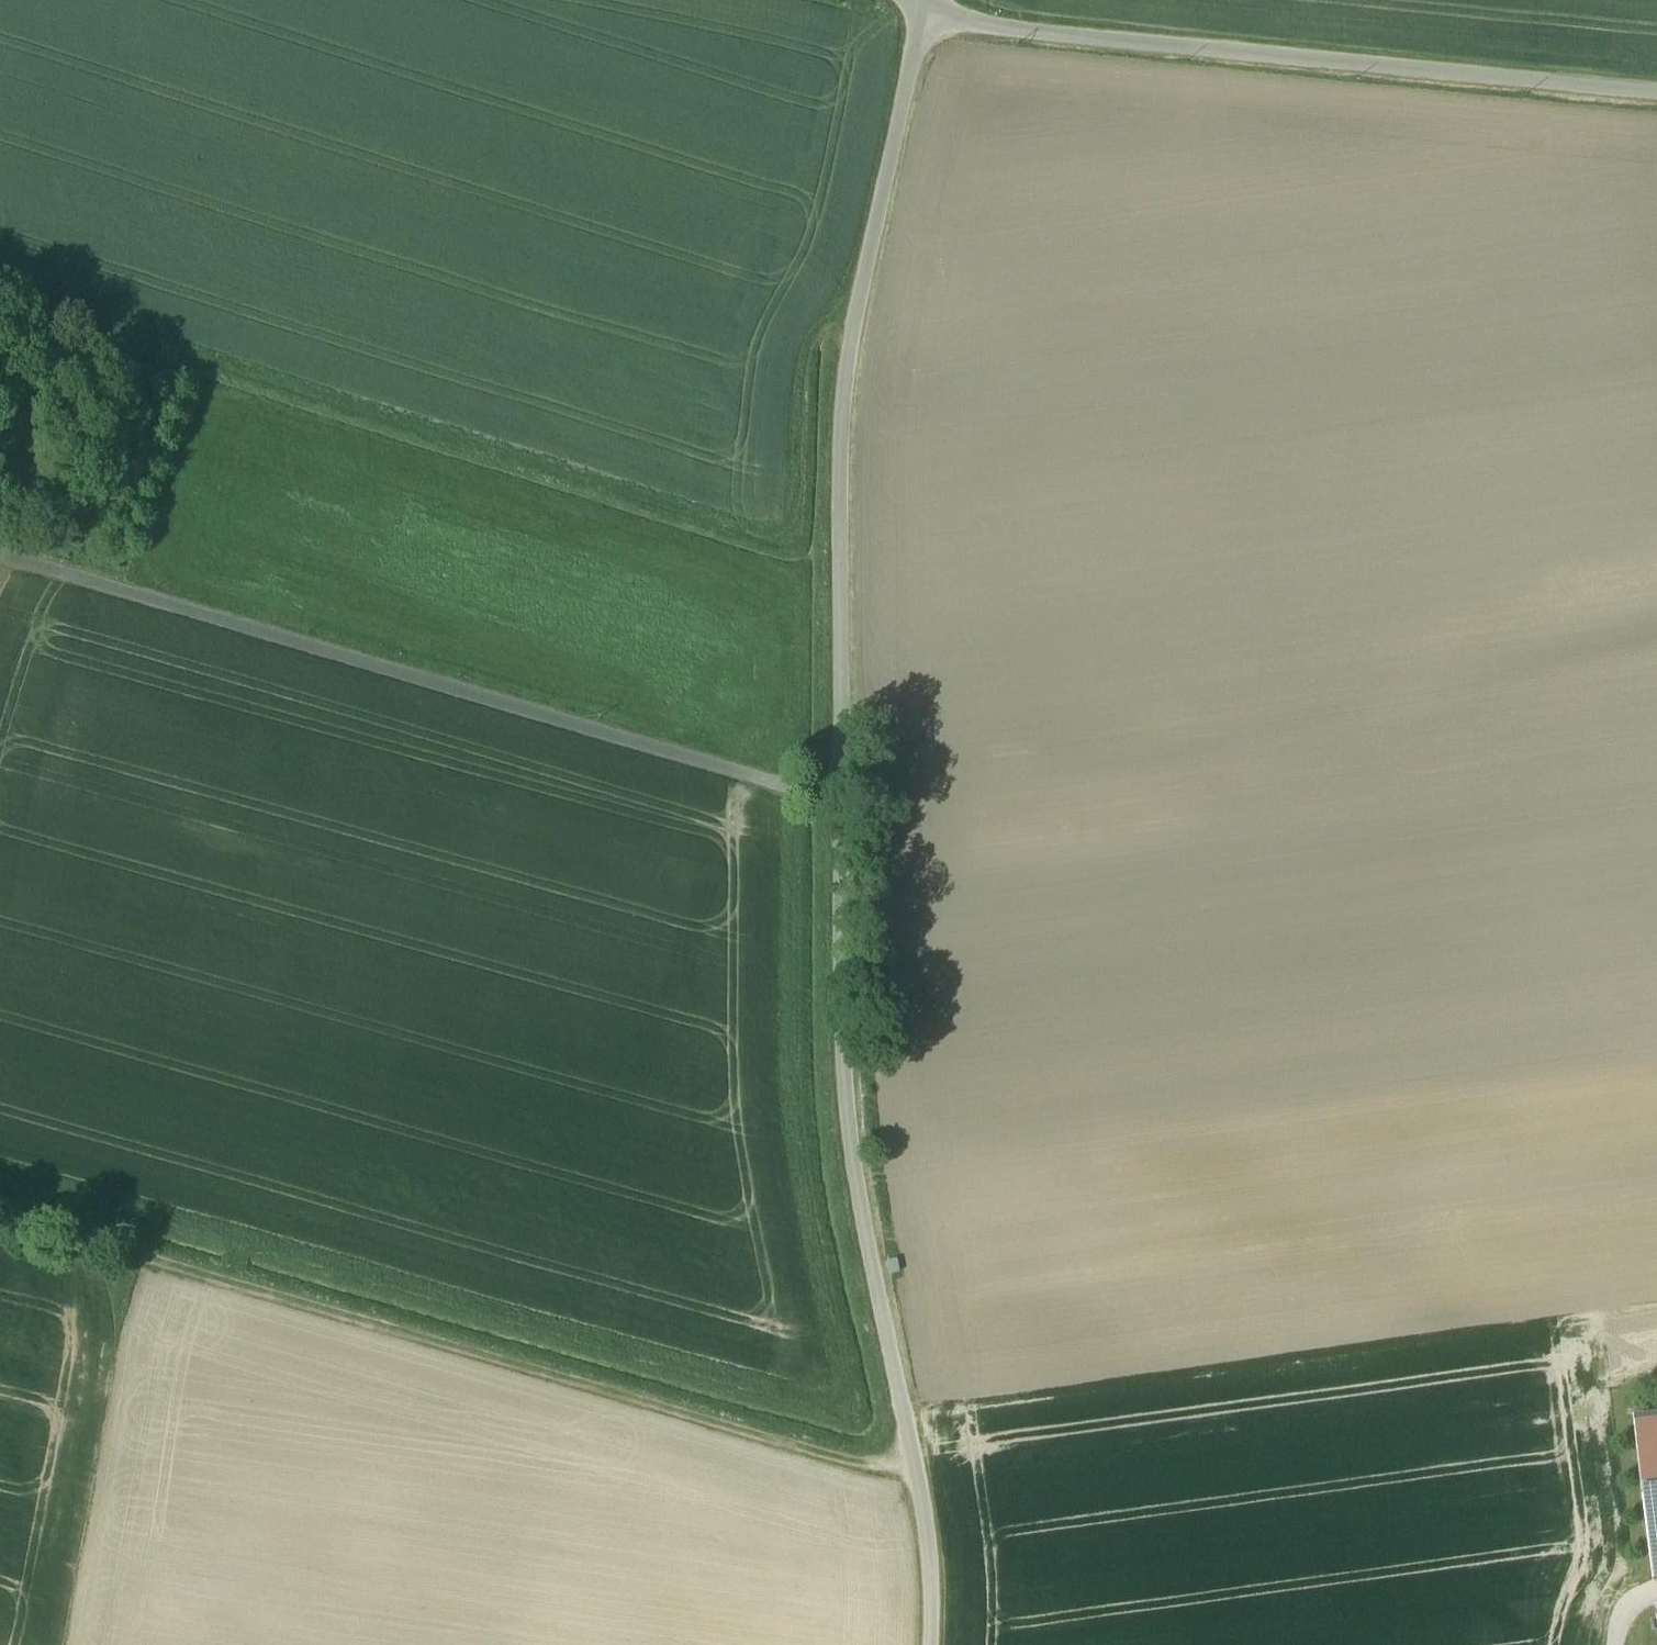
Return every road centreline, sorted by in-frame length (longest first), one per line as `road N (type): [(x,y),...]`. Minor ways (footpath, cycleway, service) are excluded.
road 1 (unclassified): [(931,1644),(913,1466),(857,1190),(840,469),(855,315),(926,3)]
road 2 (track): [(0,1196),(855,1464),(913,1466)]
road 3 (unclassified): [(926,3),(974,19),(1132,40),(1656,93)]

